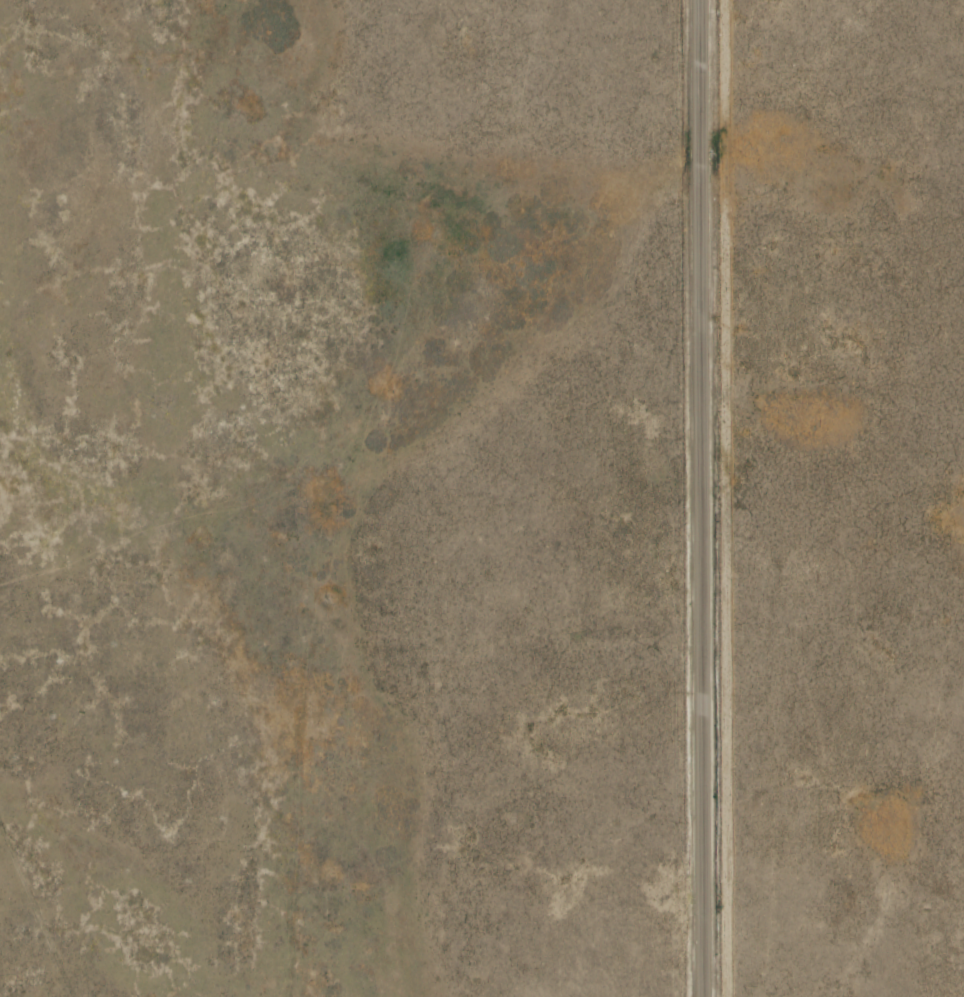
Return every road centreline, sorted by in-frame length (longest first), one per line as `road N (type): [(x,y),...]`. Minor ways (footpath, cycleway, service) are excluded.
road 1 (residential): [(703,996),(703,0)]

